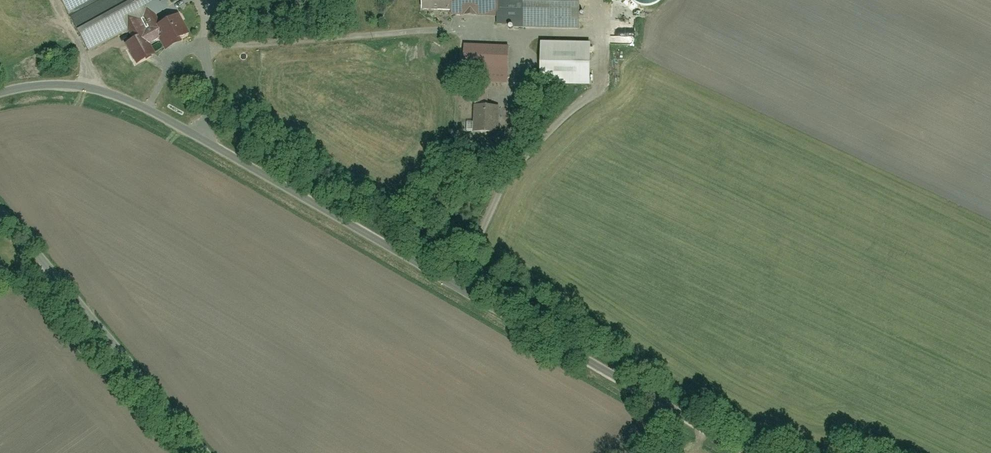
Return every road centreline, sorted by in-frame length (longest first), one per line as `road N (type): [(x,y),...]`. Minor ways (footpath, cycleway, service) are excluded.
road 1 (residential): [(0,90),(72,83),(149,110),(746,452)]
road 2 (track): [(459,290),(506,184),(594,95),(603,69),(604,39),(523,36)]
road 3 (residential): [(203,452),(0,215)]

